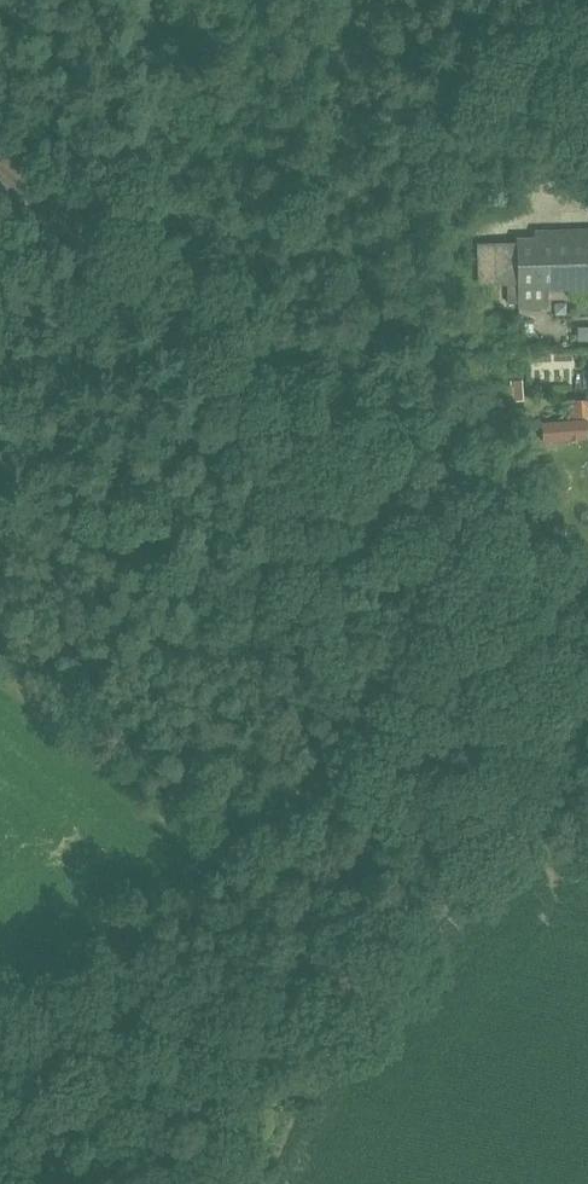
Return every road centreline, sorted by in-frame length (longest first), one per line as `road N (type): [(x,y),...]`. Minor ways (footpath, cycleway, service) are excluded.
road 1 (track): [(0,162),(587,648)]
road 2 (track): [(587,741),(554,740),(473,760),(181,873),(94,930),(0,1027)]
road 3 (track): [(65,216),(131,120),(194,0)]

